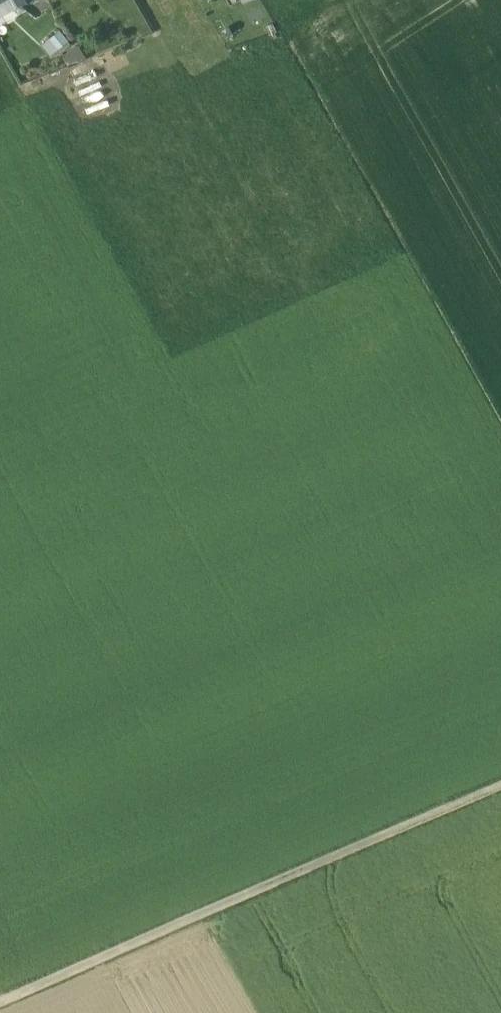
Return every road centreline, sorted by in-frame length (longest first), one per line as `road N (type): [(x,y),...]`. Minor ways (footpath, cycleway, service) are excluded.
road 1 (track): [(500,786),(0,1003)]

